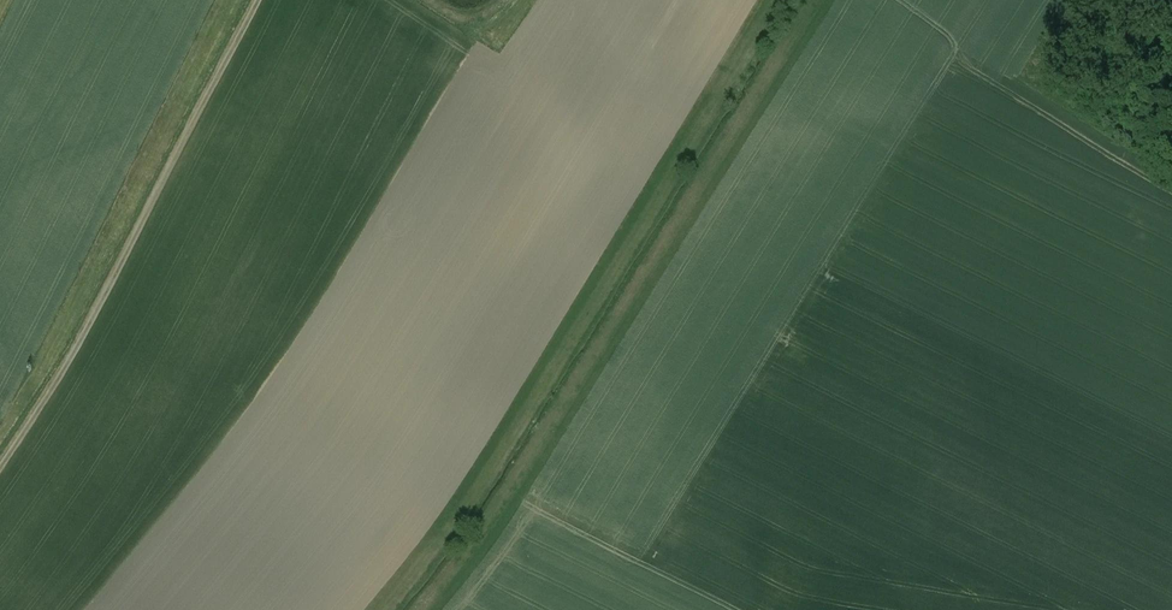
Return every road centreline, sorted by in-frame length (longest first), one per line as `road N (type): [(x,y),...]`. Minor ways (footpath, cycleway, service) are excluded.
road 1 (track): [(0,468),(101,303),(255,0)]

